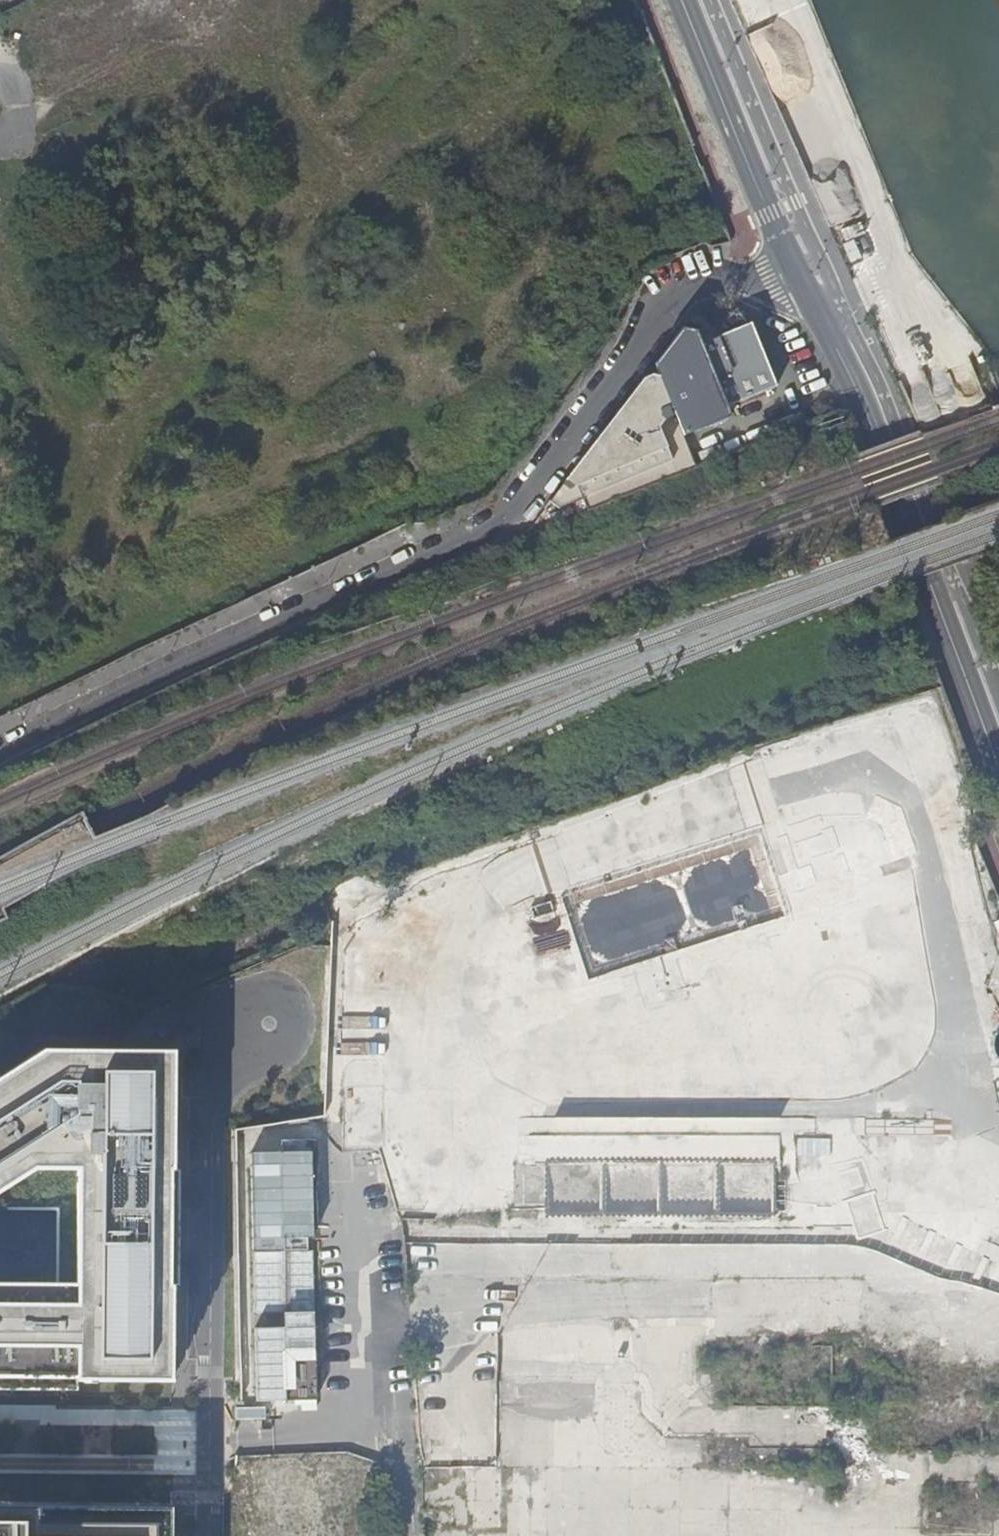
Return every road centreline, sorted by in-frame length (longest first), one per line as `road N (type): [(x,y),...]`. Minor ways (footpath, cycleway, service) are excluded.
road 1 (residential): [(0,758),(215,650),(496,527),(685,294),(725,277),(792,272)]
road 2 (residential): [(406,1535),(374,953),(402,941)]
road 3 (tertiary): [(792,272),(868,413),(998,765)]
road 4 (tertiary): [(682,0),(792,272)]

